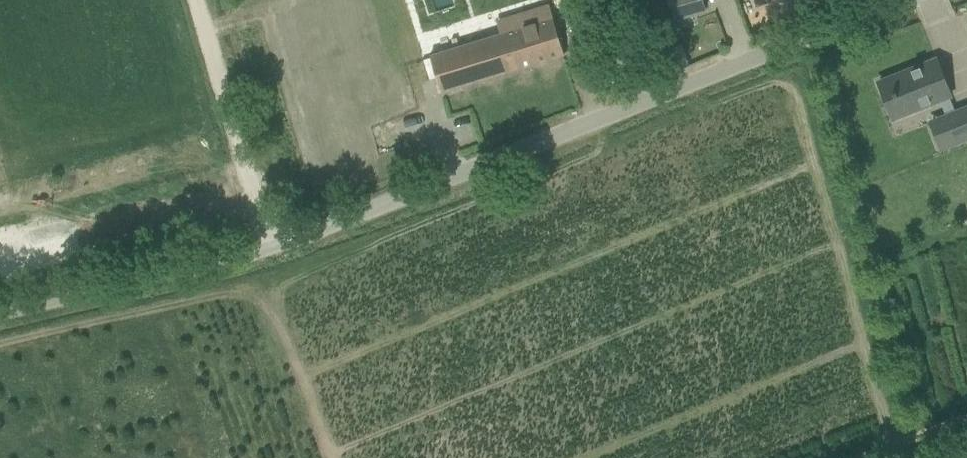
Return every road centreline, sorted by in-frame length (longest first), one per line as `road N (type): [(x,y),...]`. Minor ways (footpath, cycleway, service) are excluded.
road 1 (unclassified): [(0,309),(273,248),(900,0)]
road 2 (track): [(198,0),(273,248)]

